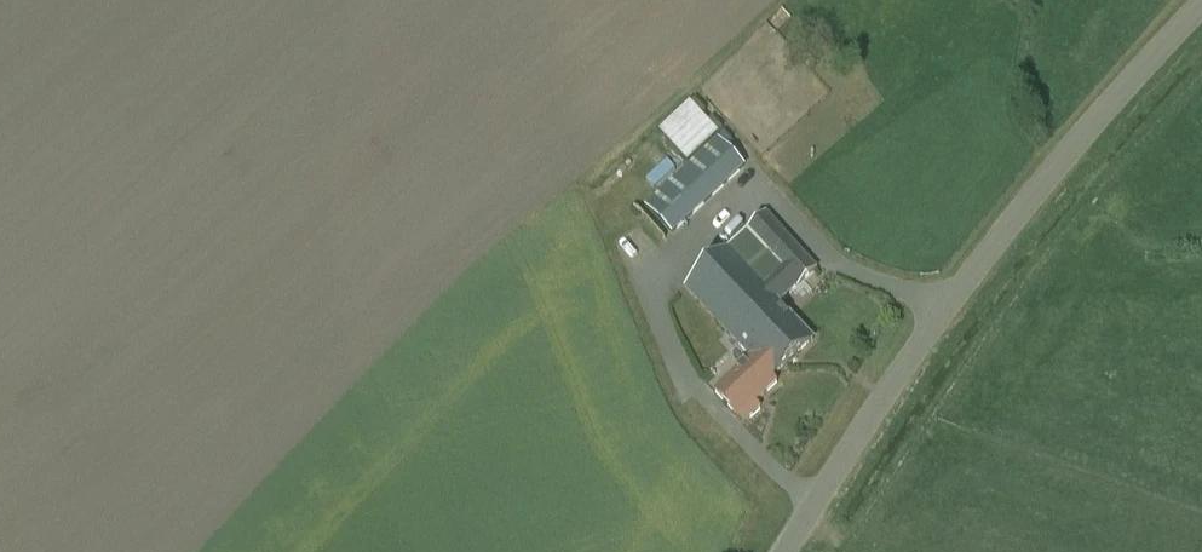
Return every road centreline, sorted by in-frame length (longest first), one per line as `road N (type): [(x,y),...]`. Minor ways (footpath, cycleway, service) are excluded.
road 1 (unclassified): [(1201,9),(1079,141),(782,551)]

